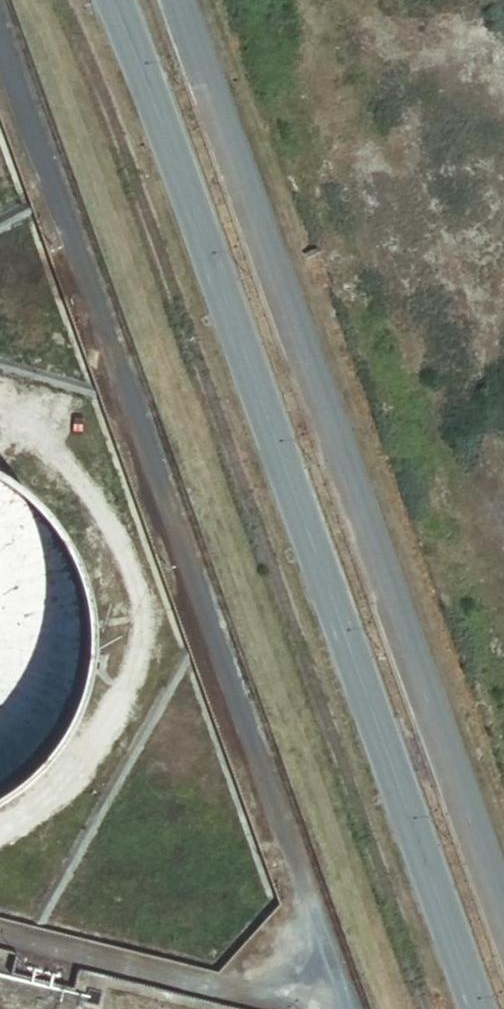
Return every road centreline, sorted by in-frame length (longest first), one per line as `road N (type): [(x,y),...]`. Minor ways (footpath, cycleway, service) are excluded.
road 1 (unclassified): [(113,0),(477,1008)]

